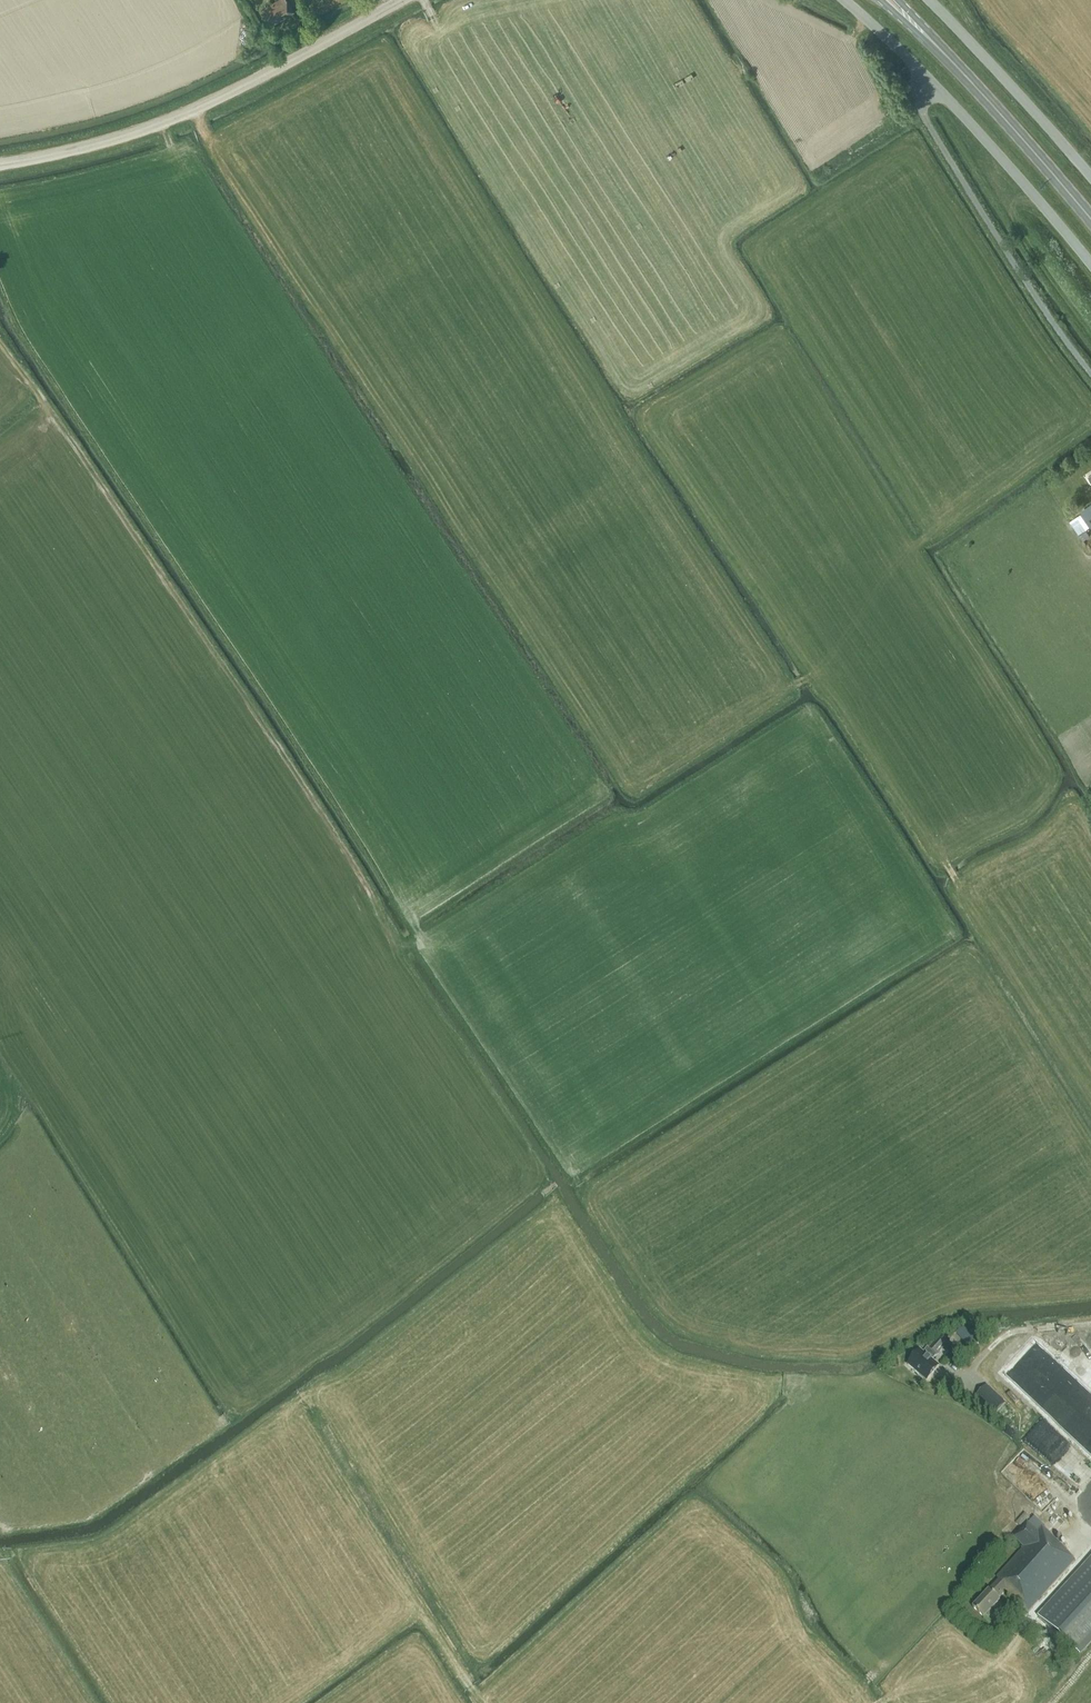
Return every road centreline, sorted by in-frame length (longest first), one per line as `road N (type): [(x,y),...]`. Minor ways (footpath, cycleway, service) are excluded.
road 1 (tertiary): [(0,164),(166,121),(401,0)]
road 2 (unclassified): [(928,78),(1090,263)]
road 3 (unclassified): [(930,0),(1090,175)]
road 4 (primary): [(1090,219),(959,68)]

